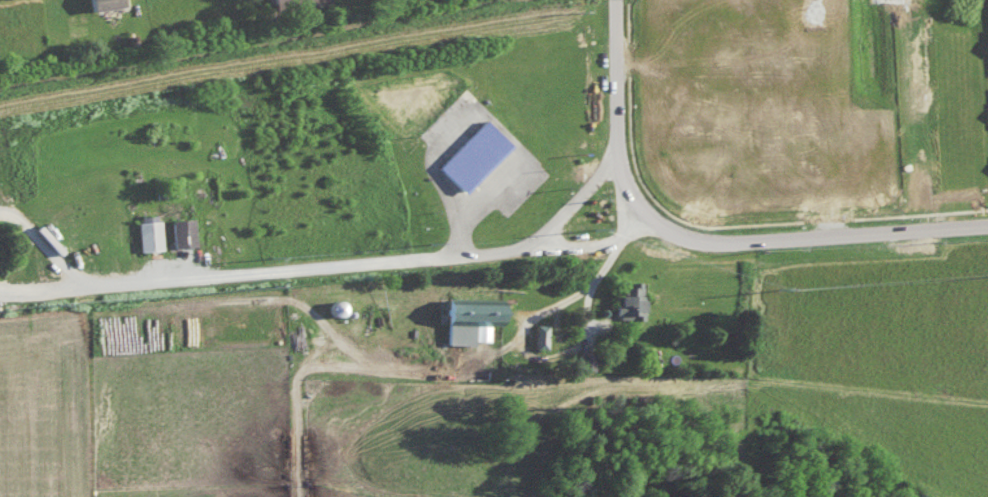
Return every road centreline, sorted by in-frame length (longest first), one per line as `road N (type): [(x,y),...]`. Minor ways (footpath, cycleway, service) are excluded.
road 1 (tertiary): [(615,0),(618,156),(633,193),(661,218),(708,230),(754,225),(808,202),(839,161)]
road 2 (tertiary): [(839,161),(790,95),(759,8)]
road 3 (residential): [(839,161),(882,90),(895,0)]
road 4 (tertiary): [(839,161),(905,204),(987,222)]

